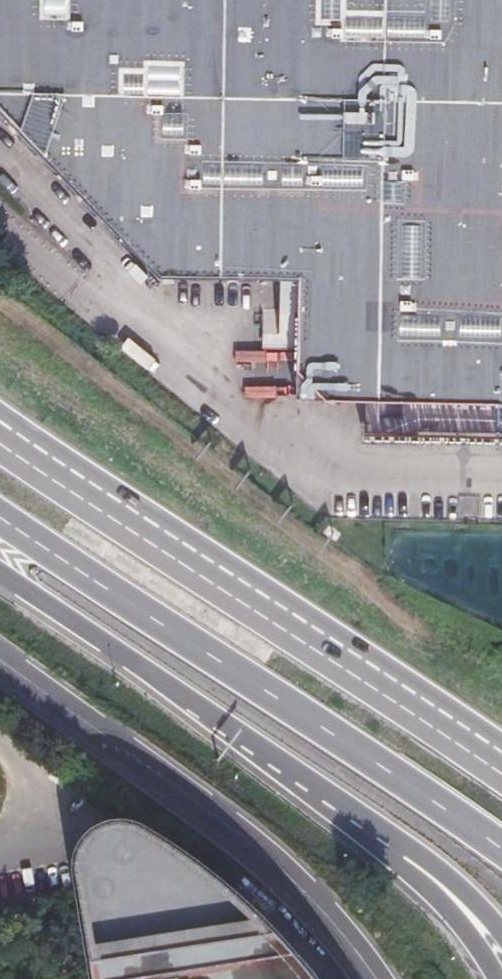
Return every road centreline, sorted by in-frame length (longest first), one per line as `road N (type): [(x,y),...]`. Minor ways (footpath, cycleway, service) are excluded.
road 1 (trunk): [(0,518),(501,851)]
road 2 (trunk): [(501,764),(0,433)]
road 3 (trunk): [(0,573),(440,887)]
road 4 (unclassified): [(0,660),(252,843),(342,930),(375,978)]

